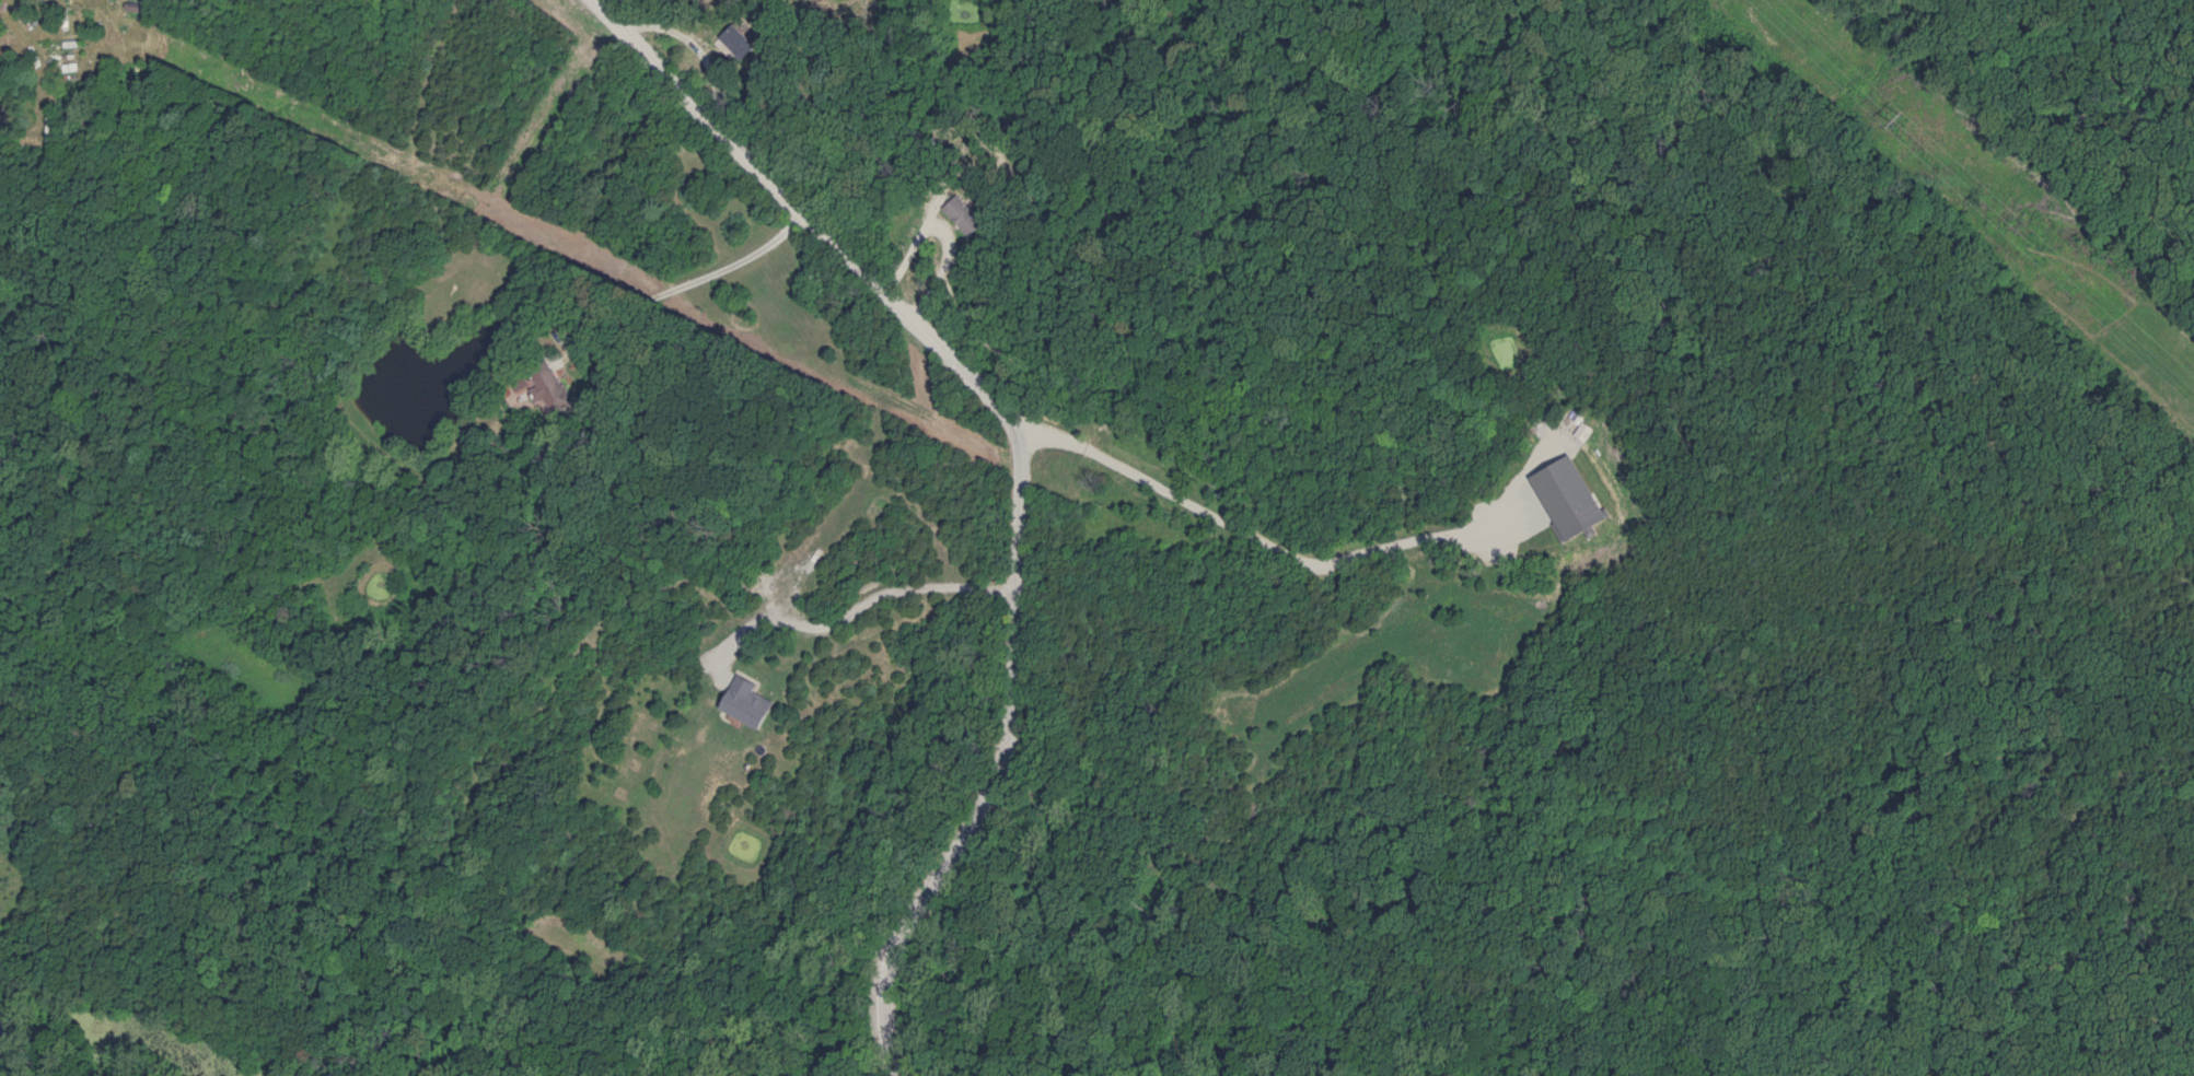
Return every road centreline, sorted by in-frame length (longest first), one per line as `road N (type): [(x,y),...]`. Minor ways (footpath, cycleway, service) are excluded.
road 1 (residential): [(895,1075),(881,1033),(879,979),(894,934),(992,773),(1007,734),(1015,444),(979,386),(594,0)]

